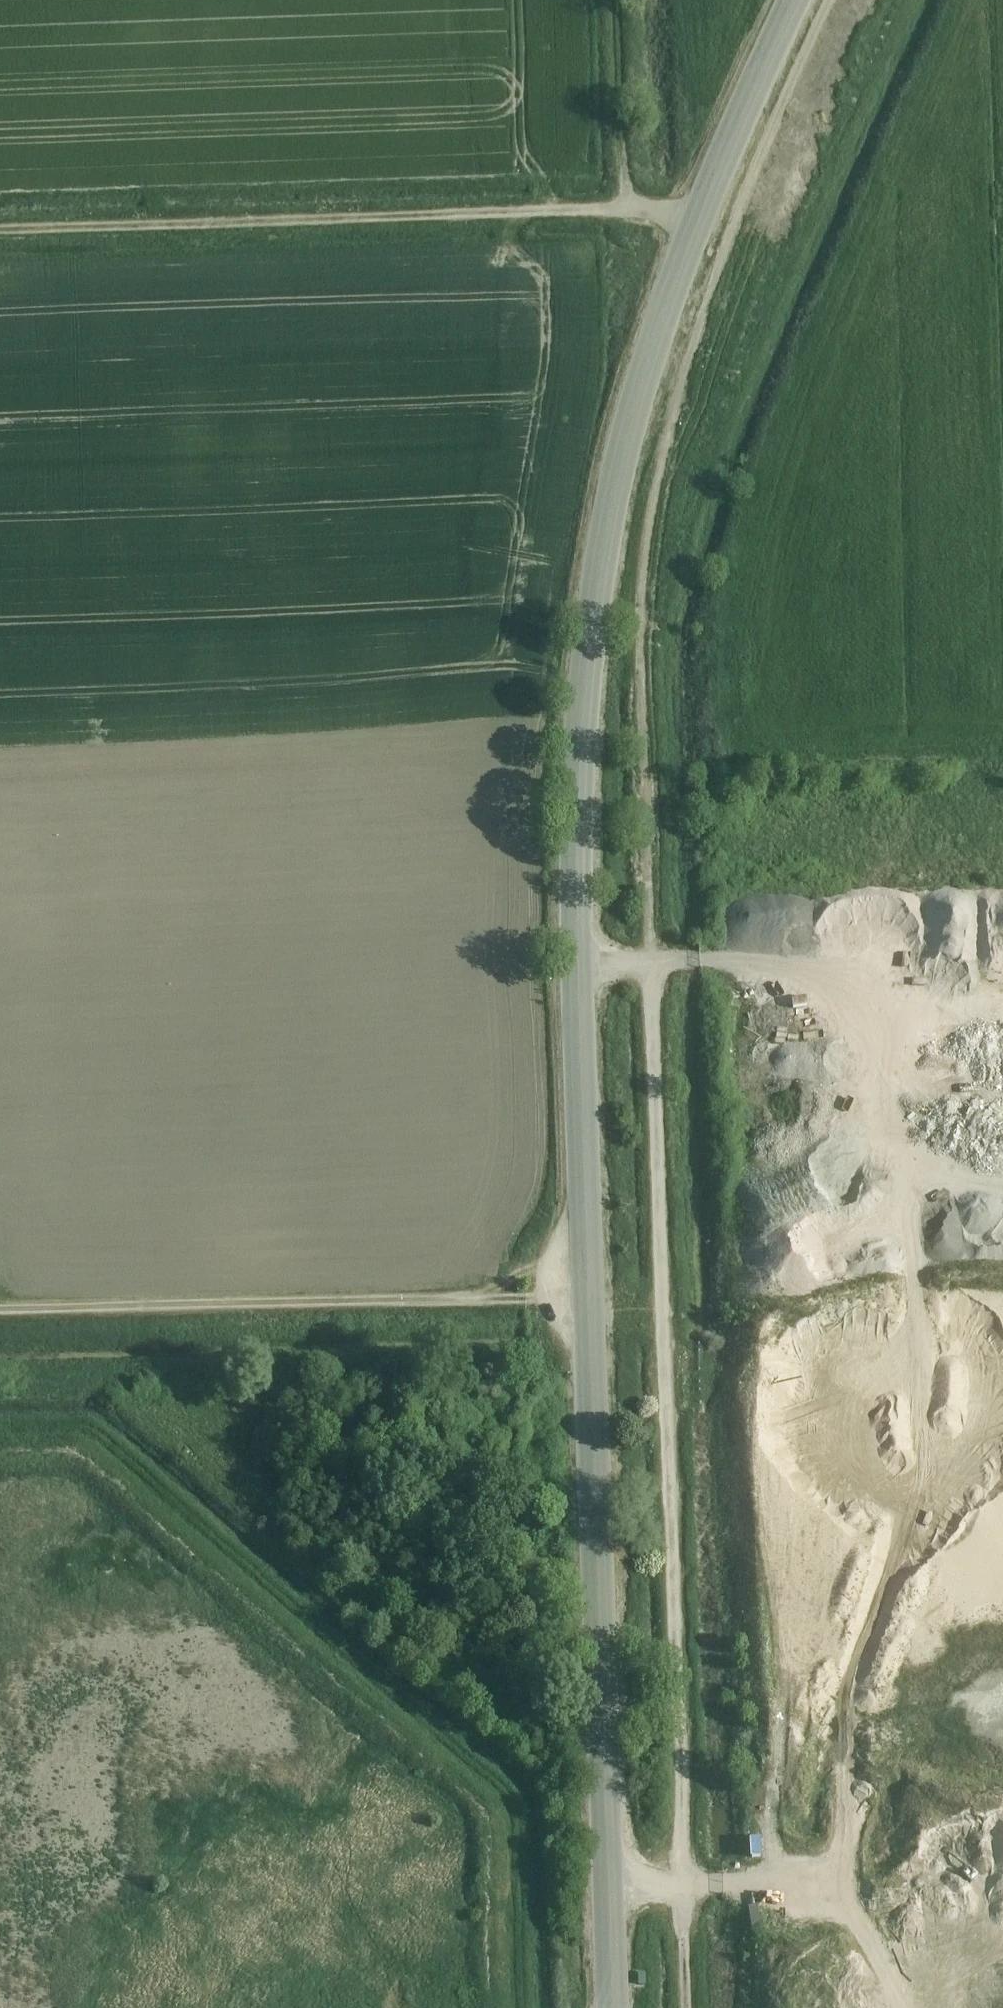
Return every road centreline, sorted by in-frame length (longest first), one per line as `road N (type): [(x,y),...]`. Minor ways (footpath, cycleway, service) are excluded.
road 1 (unclassified): [(614,2007),(582,982),(588,690),(639,409),(685,266),(797,0)]
road 2 (track): [(706,214),(577,210),(0,230)]
road 3 (track): [(0,1313),(589,1292)]

